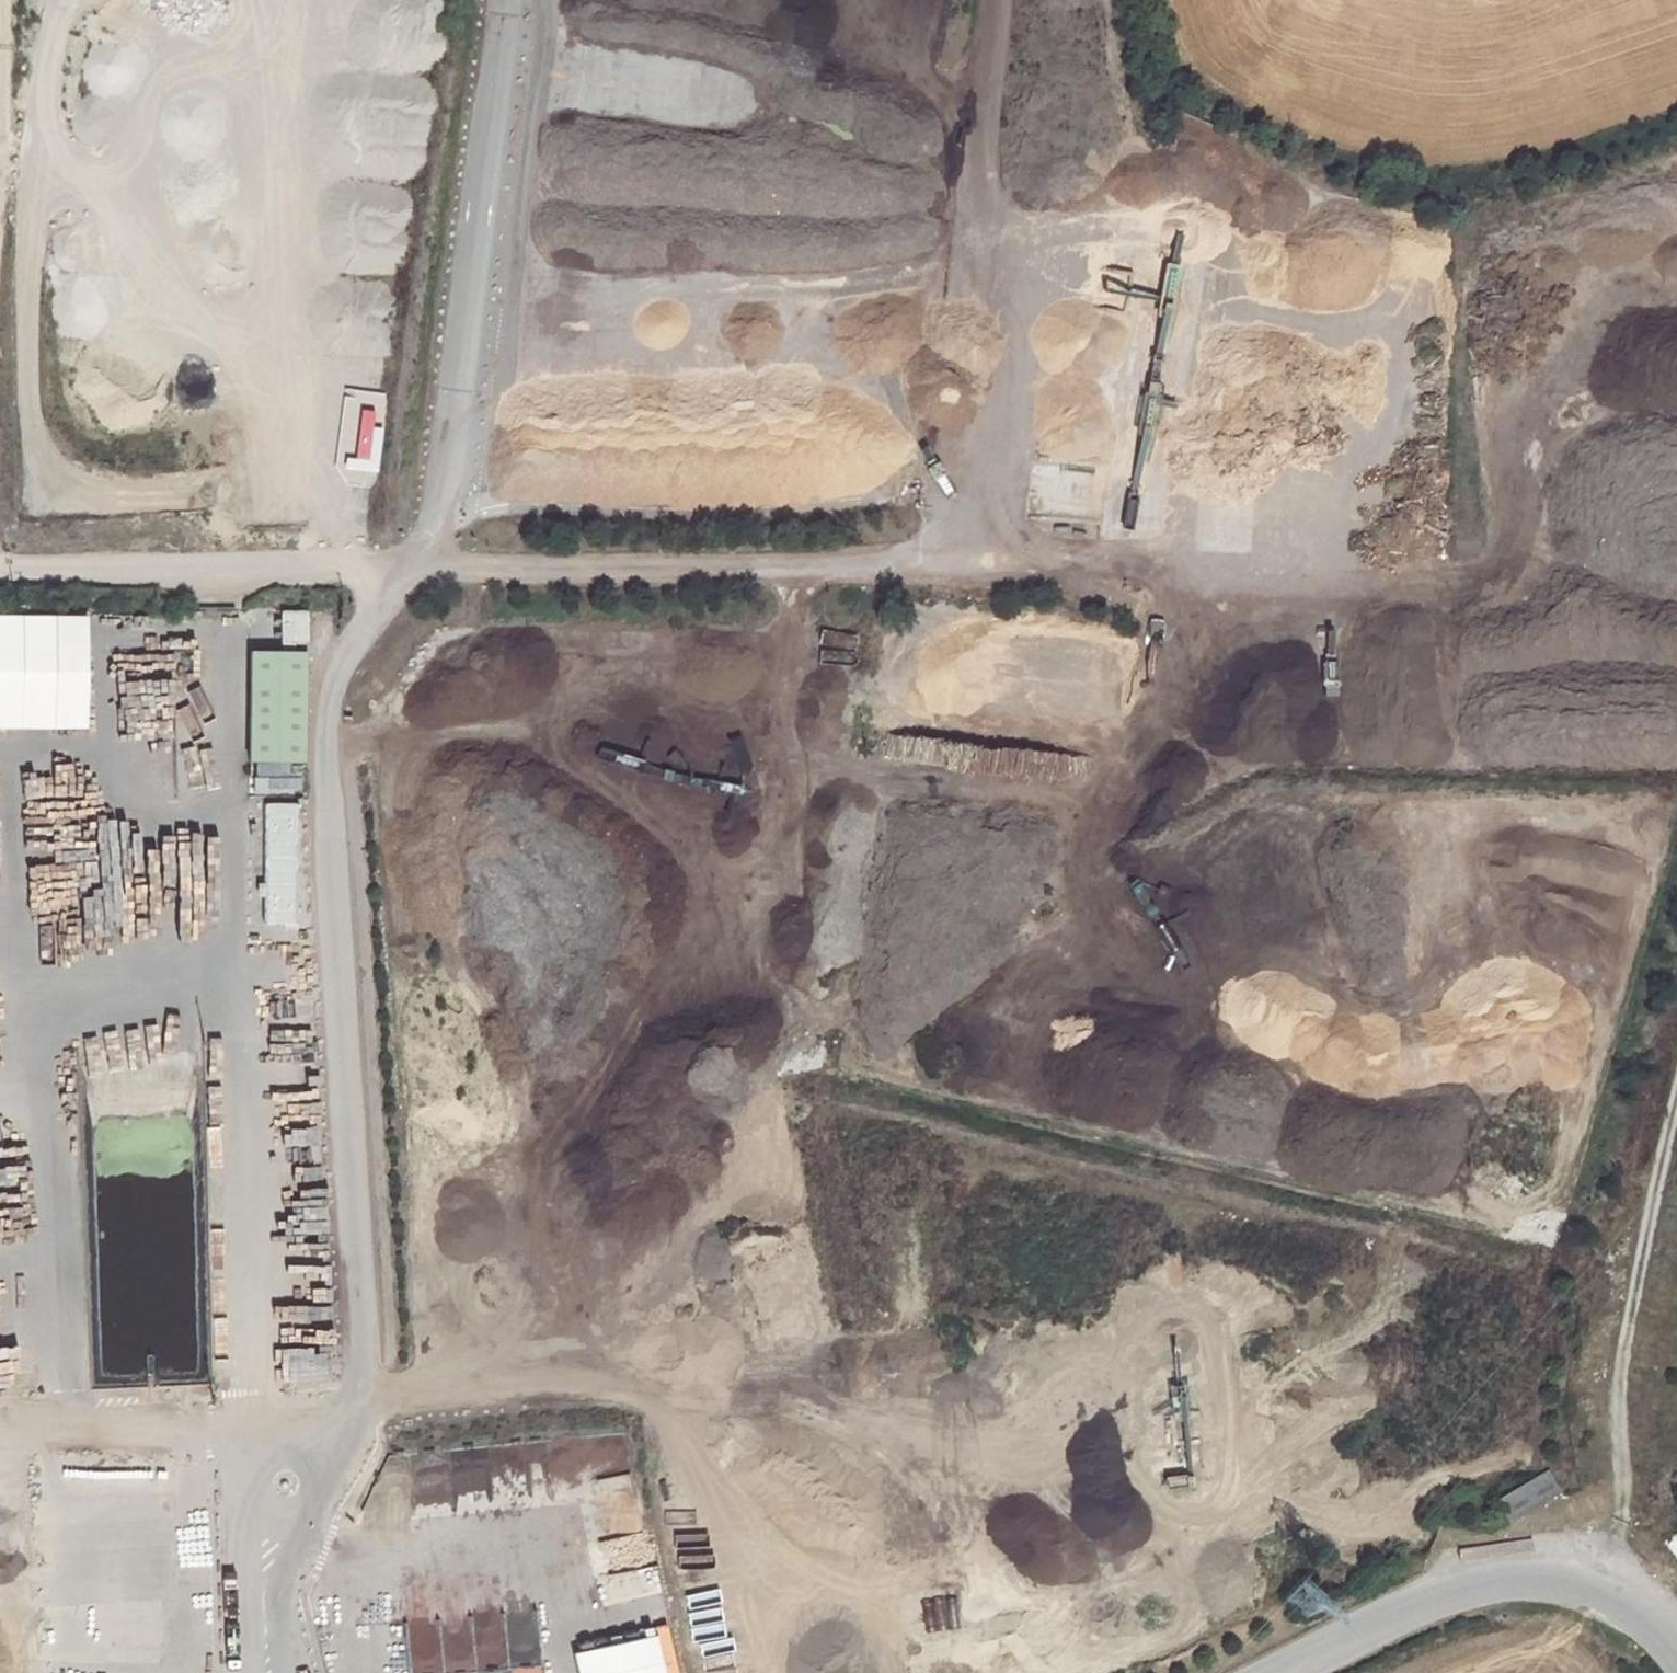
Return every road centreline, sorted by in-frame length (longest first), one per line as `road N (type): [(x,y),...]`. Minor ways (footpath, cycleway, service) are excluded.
road 1 (unclassified): [(1283,1672),(1448,1589),(1531,1571),(1568,1573),(1623,1594),(1676,1650)]

